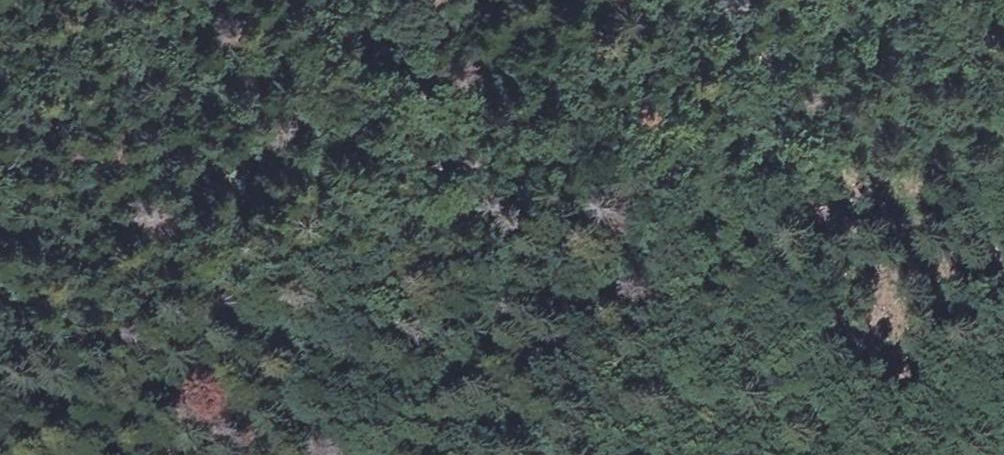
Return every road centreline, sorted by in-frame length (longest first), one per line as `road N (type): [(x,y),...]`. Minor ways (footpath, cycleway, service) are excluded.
road 1 (track): [(818,0),(798,71),(802,288),(760,425),(733,454)]

